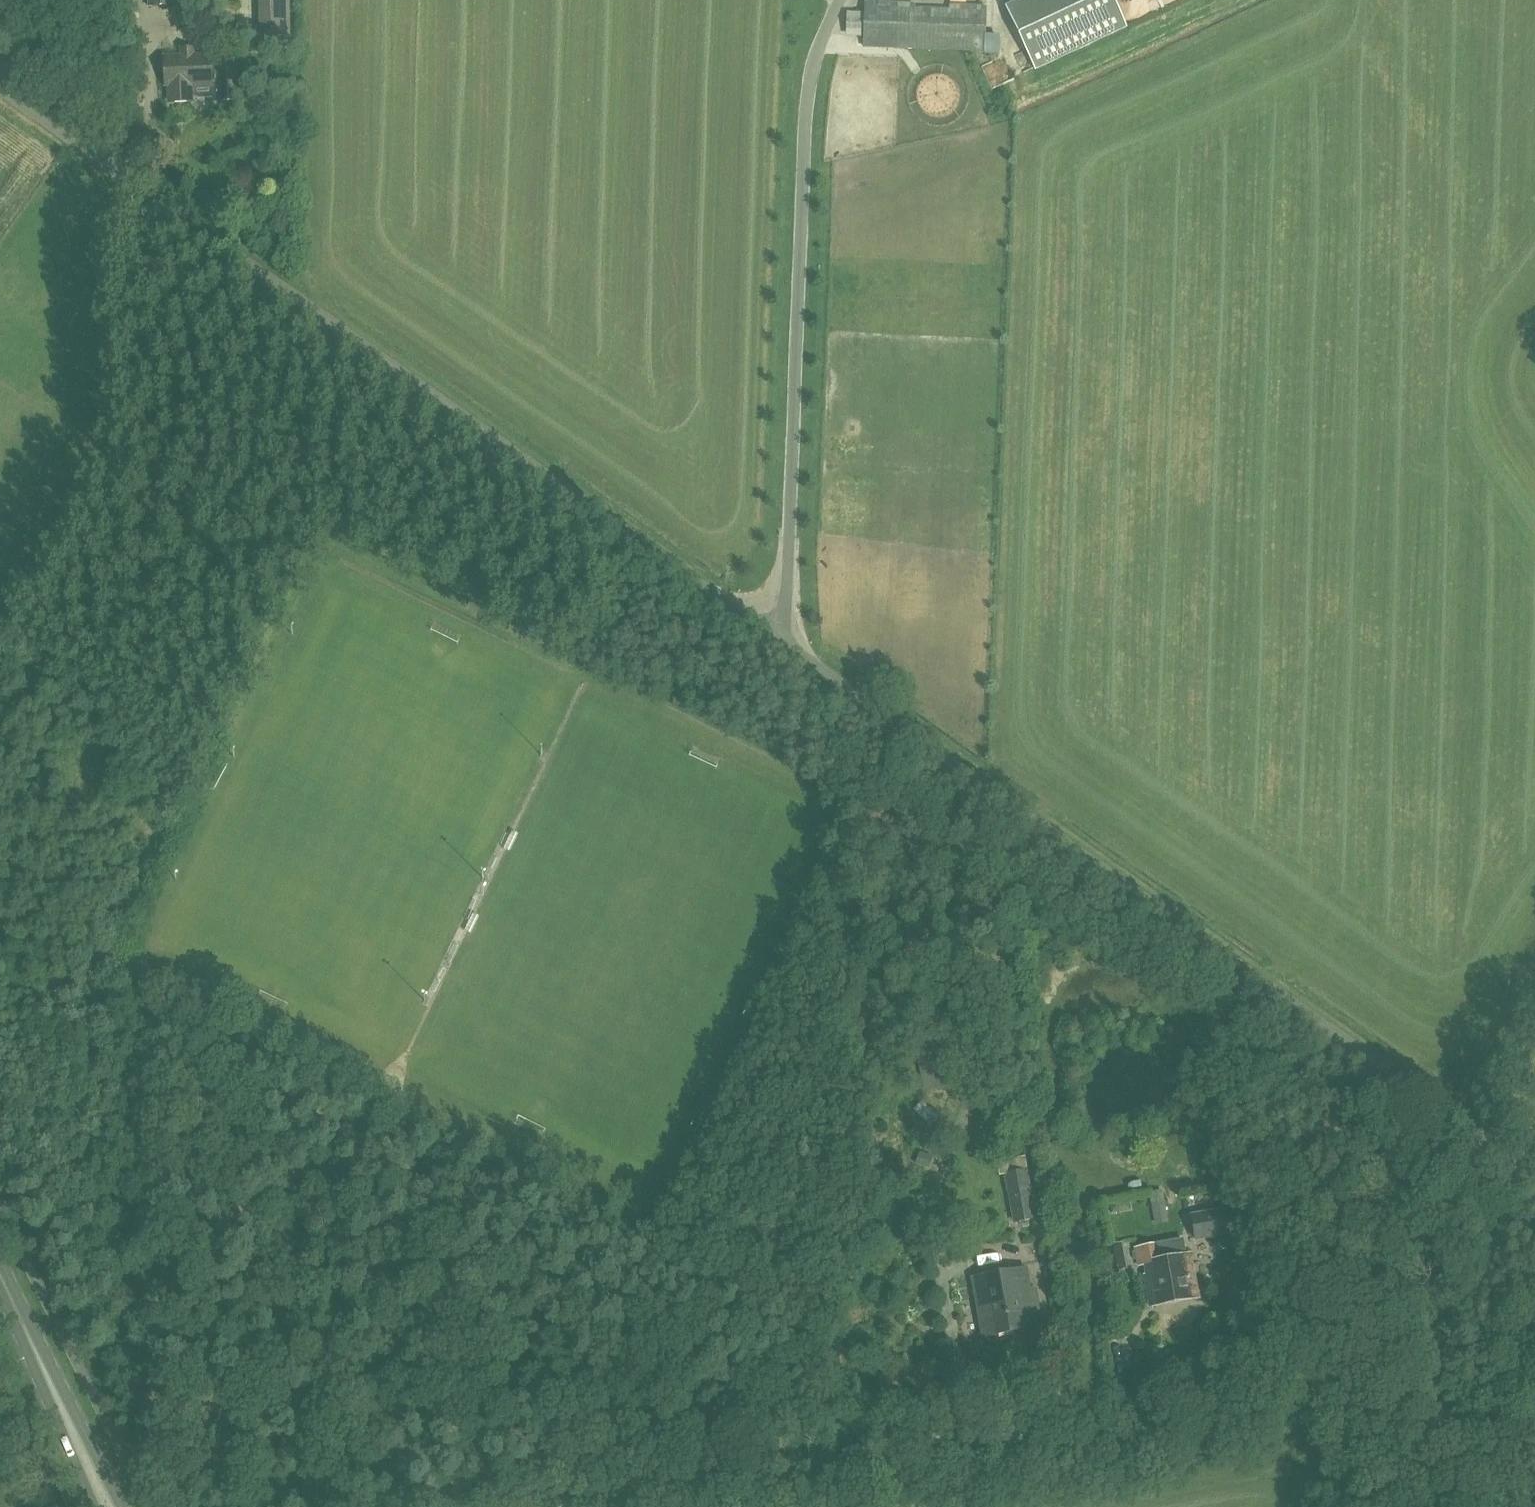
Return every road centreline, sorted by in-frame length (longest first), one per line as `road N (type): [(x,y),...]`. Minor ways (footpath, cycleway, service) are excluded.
road 1 (unclassified): [(0,92),(1534,1173)]
road 2 (track): [(1534,1334),(994,1437),(971,1425)]
road 3 (secondary): [(110,1506),(0,1266)]
road 4 (track): [(1418,1358),(1481,1134)]

